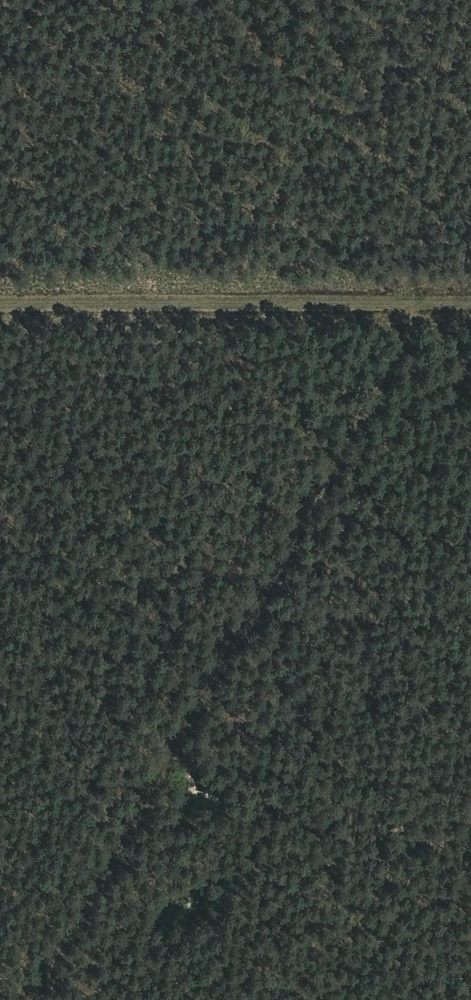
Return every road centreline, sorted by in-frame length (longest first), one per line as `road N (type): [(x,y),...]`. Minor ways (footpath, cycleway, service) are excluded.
road 1 (track): [(0,294),(470,296)]

